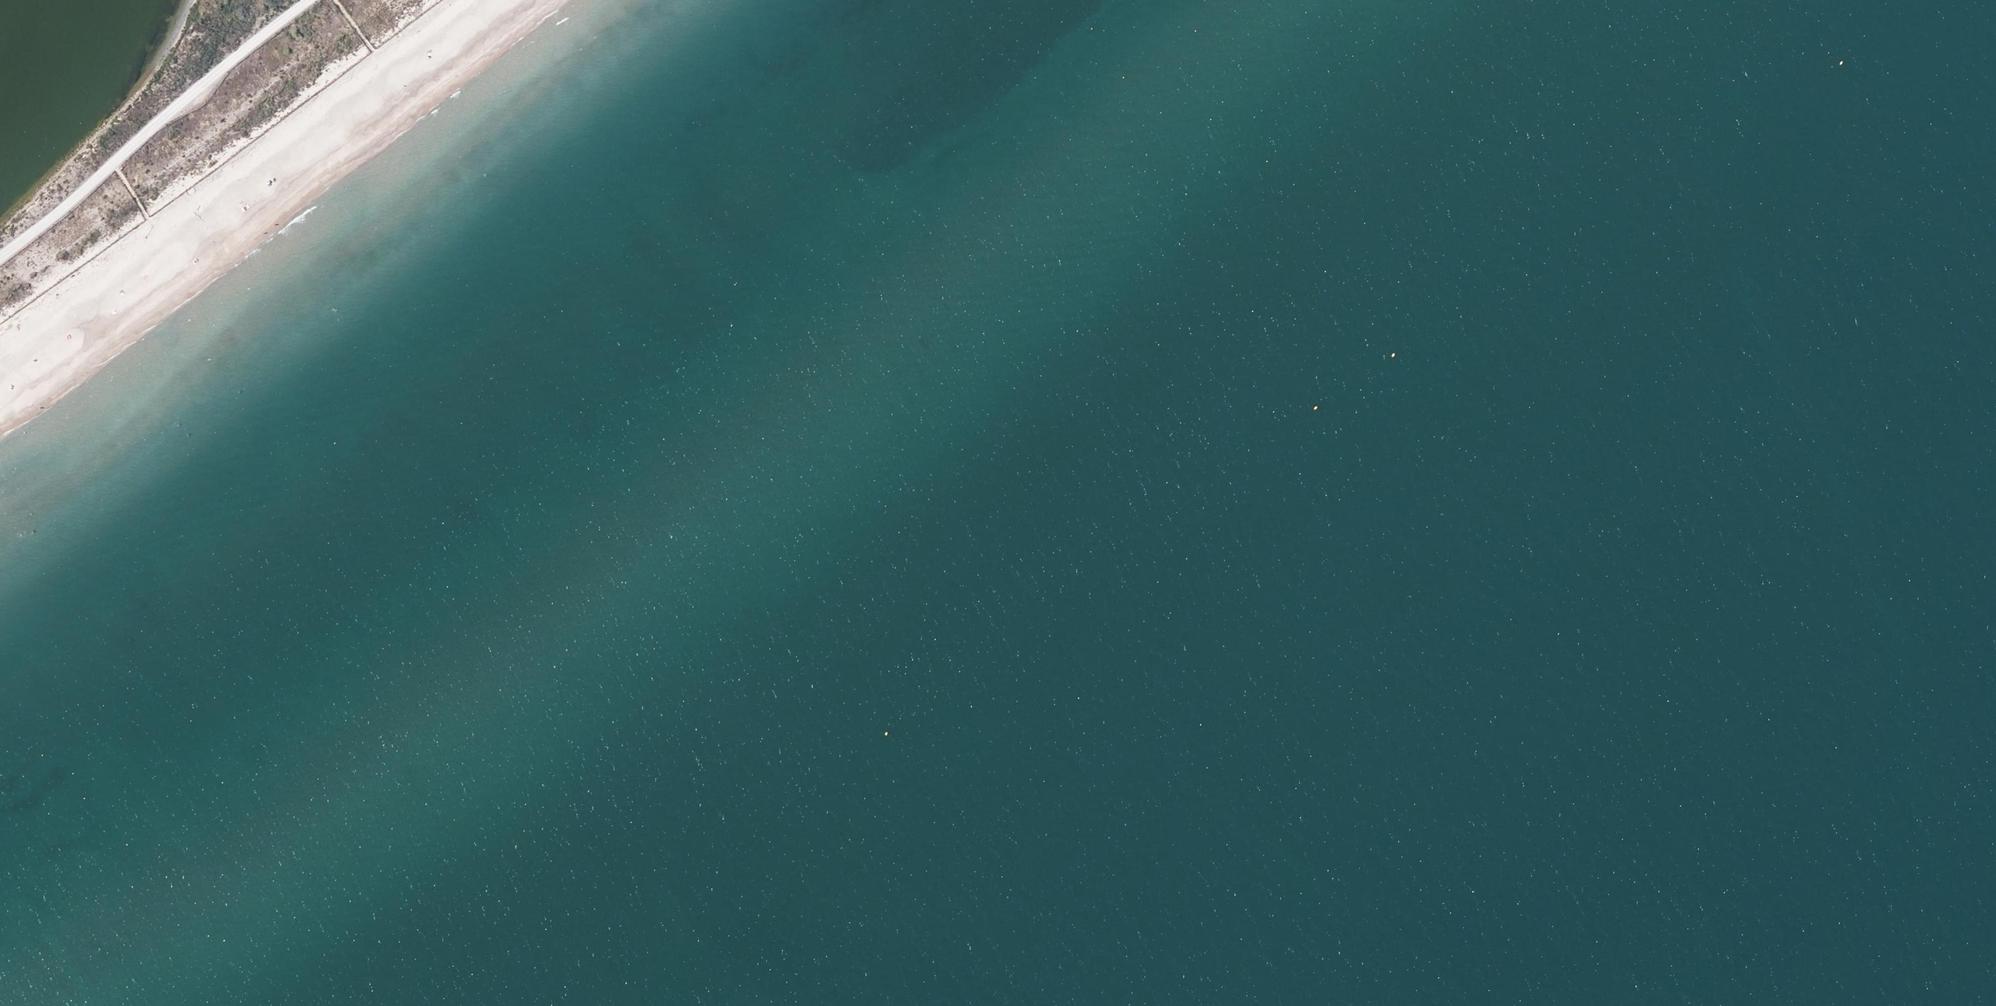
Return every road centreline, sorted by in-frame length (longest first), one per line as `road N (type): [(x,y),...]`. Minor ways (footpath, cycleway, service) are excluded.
road 1 (track): [(311,0),(0,258)]

